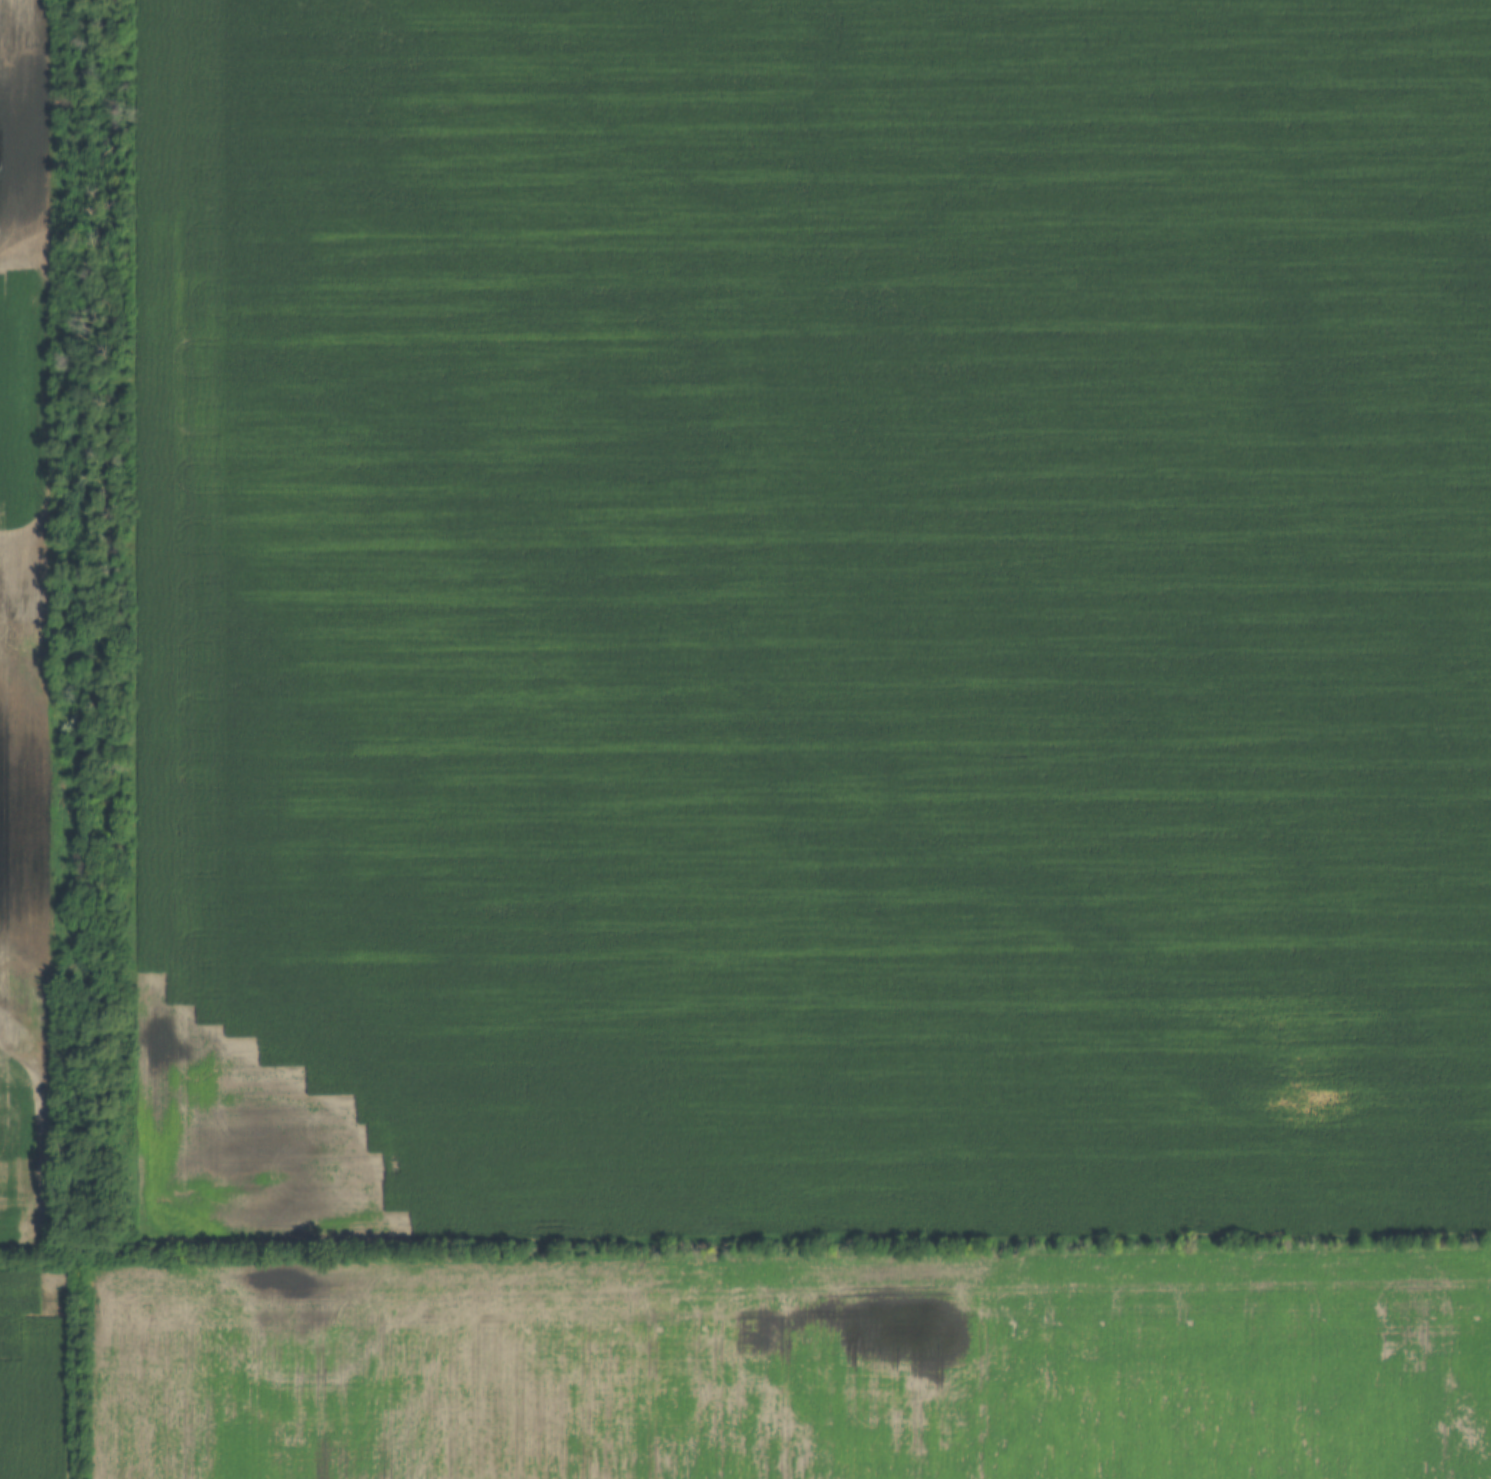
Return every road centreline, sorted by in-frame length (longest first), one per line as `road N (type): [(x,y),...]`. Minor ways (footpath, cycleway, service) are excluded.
road 1 (track): [(1490,1229),(204,1238)]

